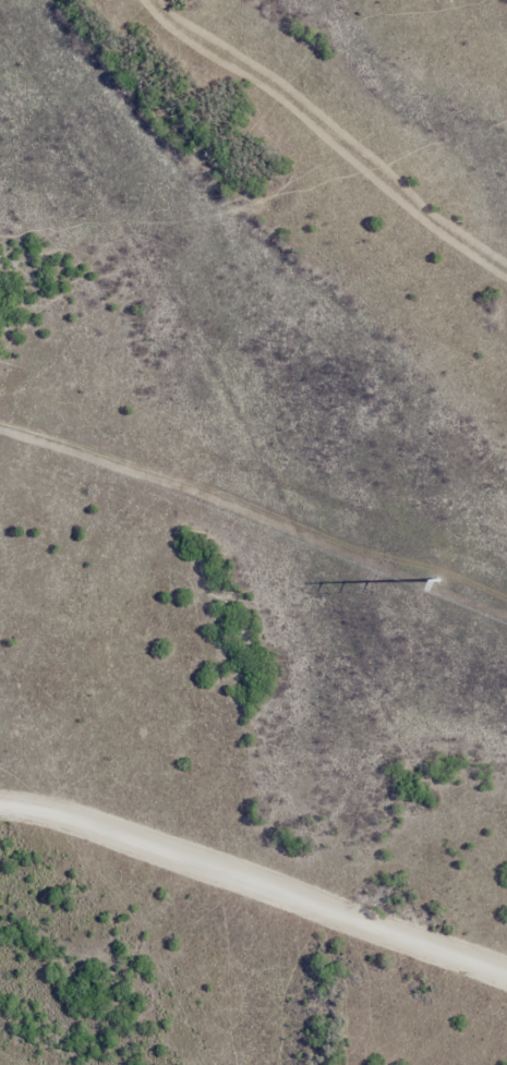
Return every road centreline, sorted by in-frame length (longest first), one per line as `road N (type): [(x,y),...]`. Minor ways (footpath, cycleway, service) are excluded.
road 1 (residential): [(506,960),(100,787),(0,771)]

